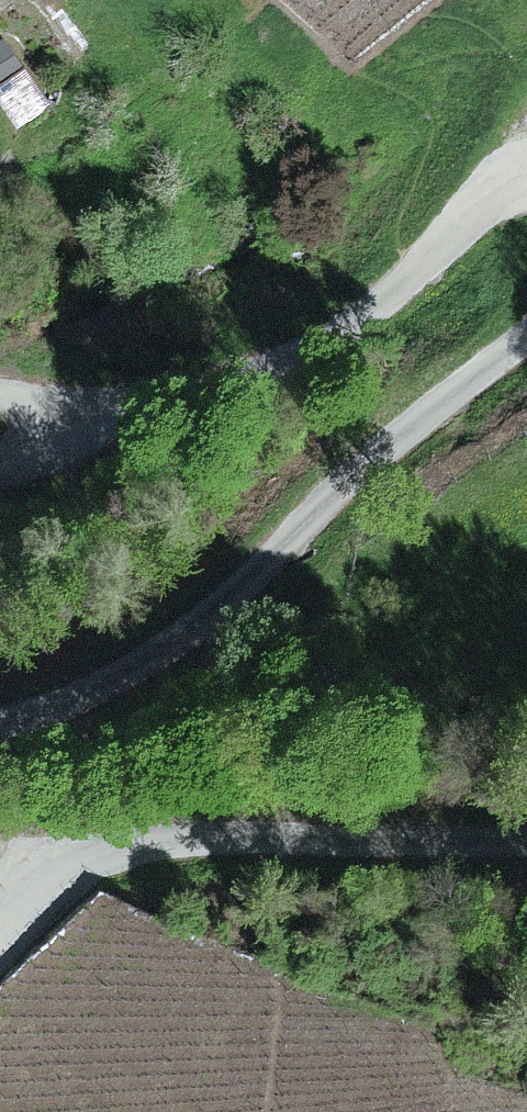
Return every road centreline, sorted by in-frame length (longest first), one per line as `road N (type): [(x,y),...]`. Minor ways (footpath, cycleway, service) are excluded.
road 1 (track): [(0,725),(71,701),(189,635),(329,502),(526,336)]
road 2 (track): [(526,836),(173,841),(51,866),(17,892),(0,918)]
road 3 (track): [(526,186),(480,212),(401,286),(289,351),(118,406)]
road 4 (track): [(118,406),(68,446),(0,458)]
road 5 (track): [(118,406),(78,387),(0,375)]

